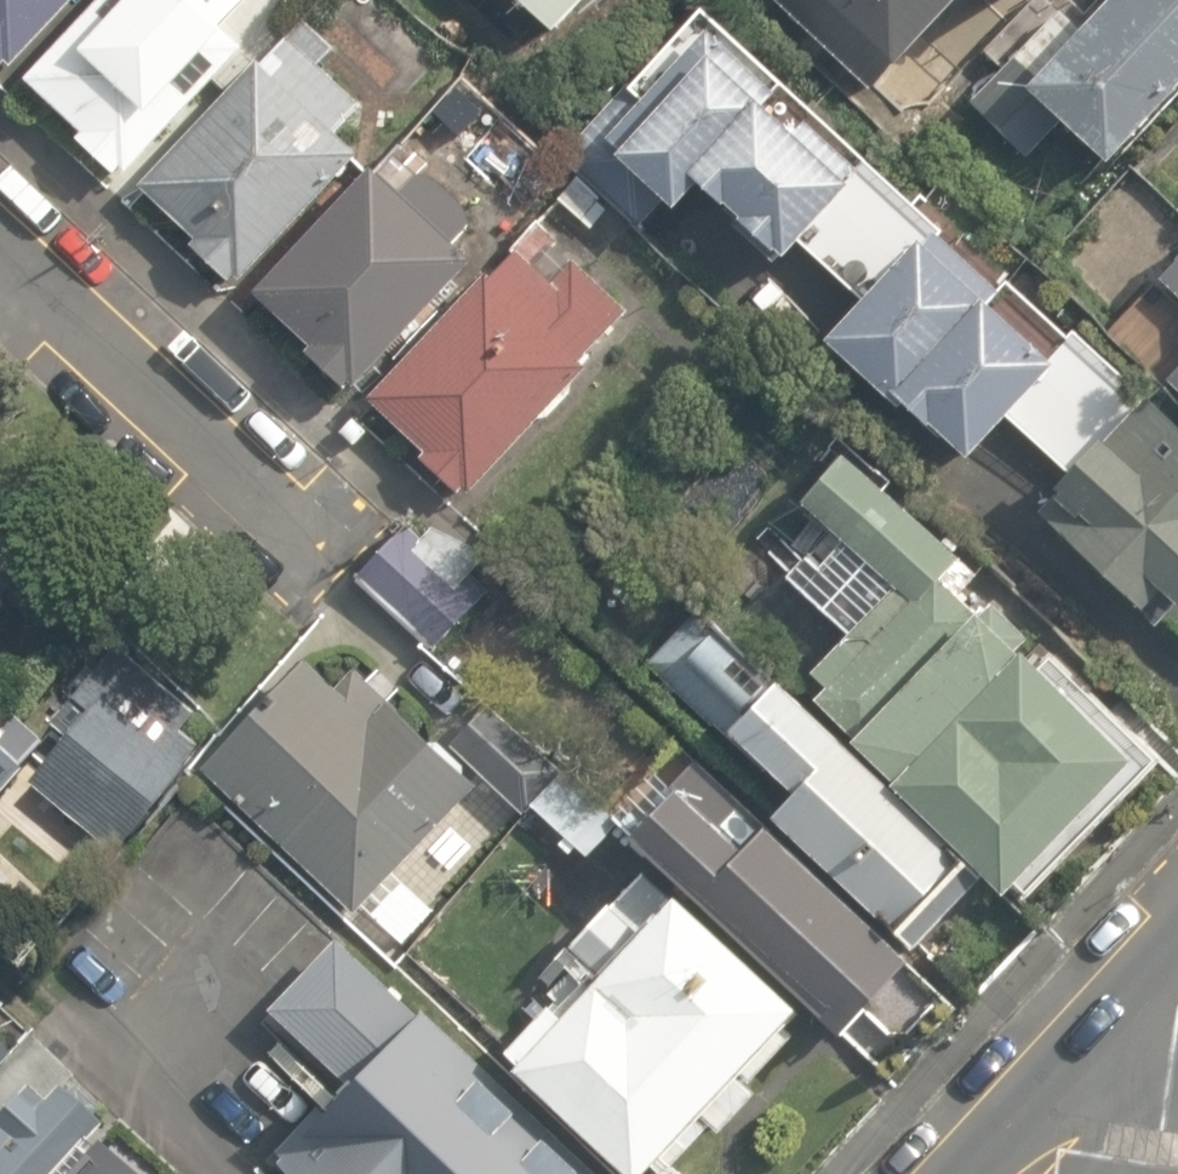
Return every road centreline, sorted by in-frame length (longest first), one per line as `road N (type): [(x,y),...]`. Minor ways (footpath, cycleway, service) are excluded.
road 1 (unclassified): [(323,547),(0,250)]
road 2 (unclassified): [(53,1005),(234,1173)]
road 3 (secondary): [(1049,1085),(1177,937)]
road 4 (secondary): [(1049,1085),(1102,1065),(1177,1062)]
road 5 (secondary): [(969,1173),(1049,1085)]

